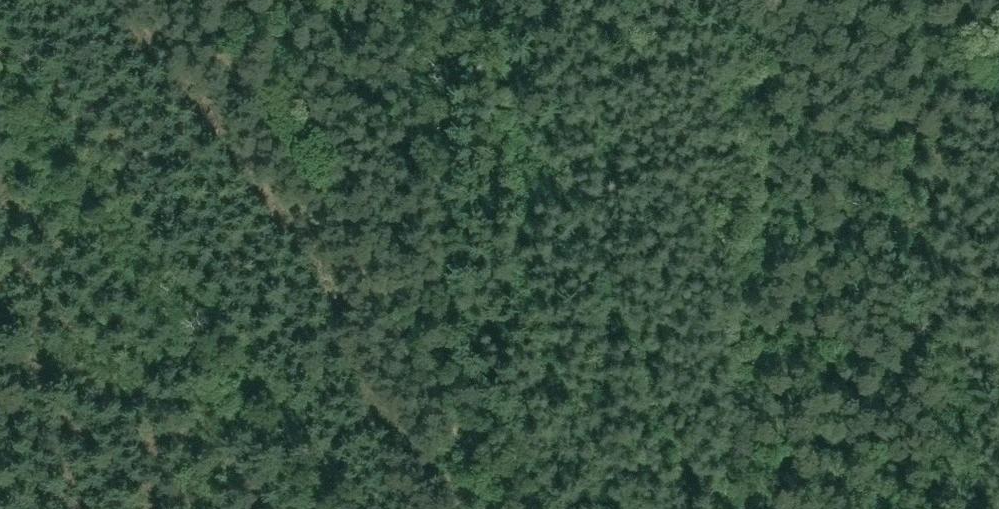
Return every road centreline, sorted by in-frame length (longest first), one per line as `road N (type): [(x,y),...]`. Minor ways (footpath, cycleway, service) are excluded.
road 1 (track): [(138,0),(529,508)]

